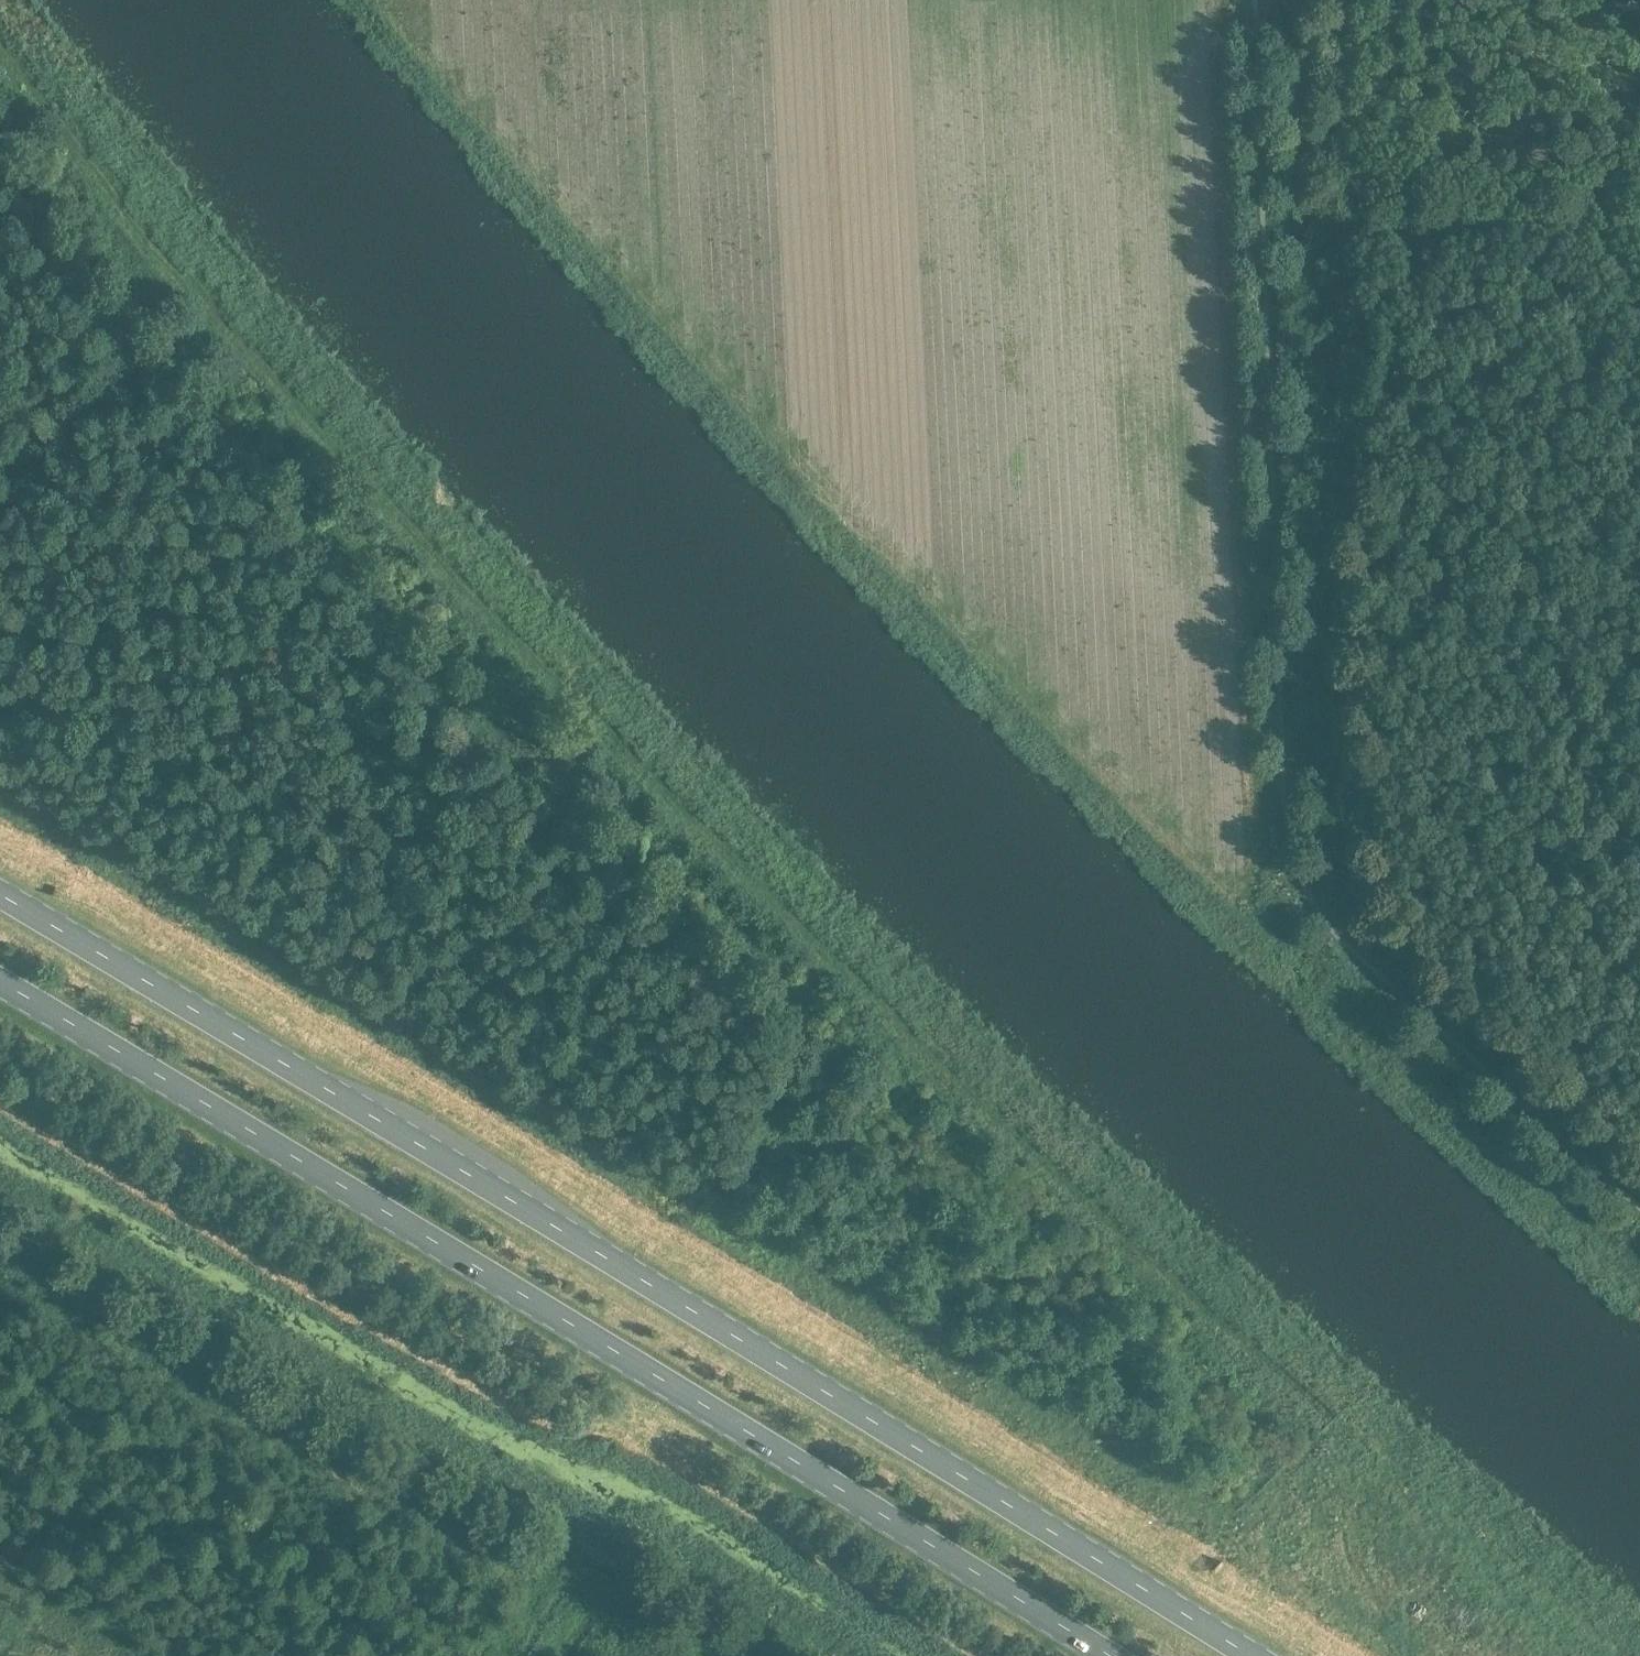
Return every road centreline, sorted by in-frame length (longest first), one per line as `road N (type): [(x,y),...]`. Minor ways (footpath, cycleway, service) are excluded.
road 1 (primary): [(1244,1655),(0,904)]
road 2 (primary): [(0,981),(445,1244),(1108,1655)]

